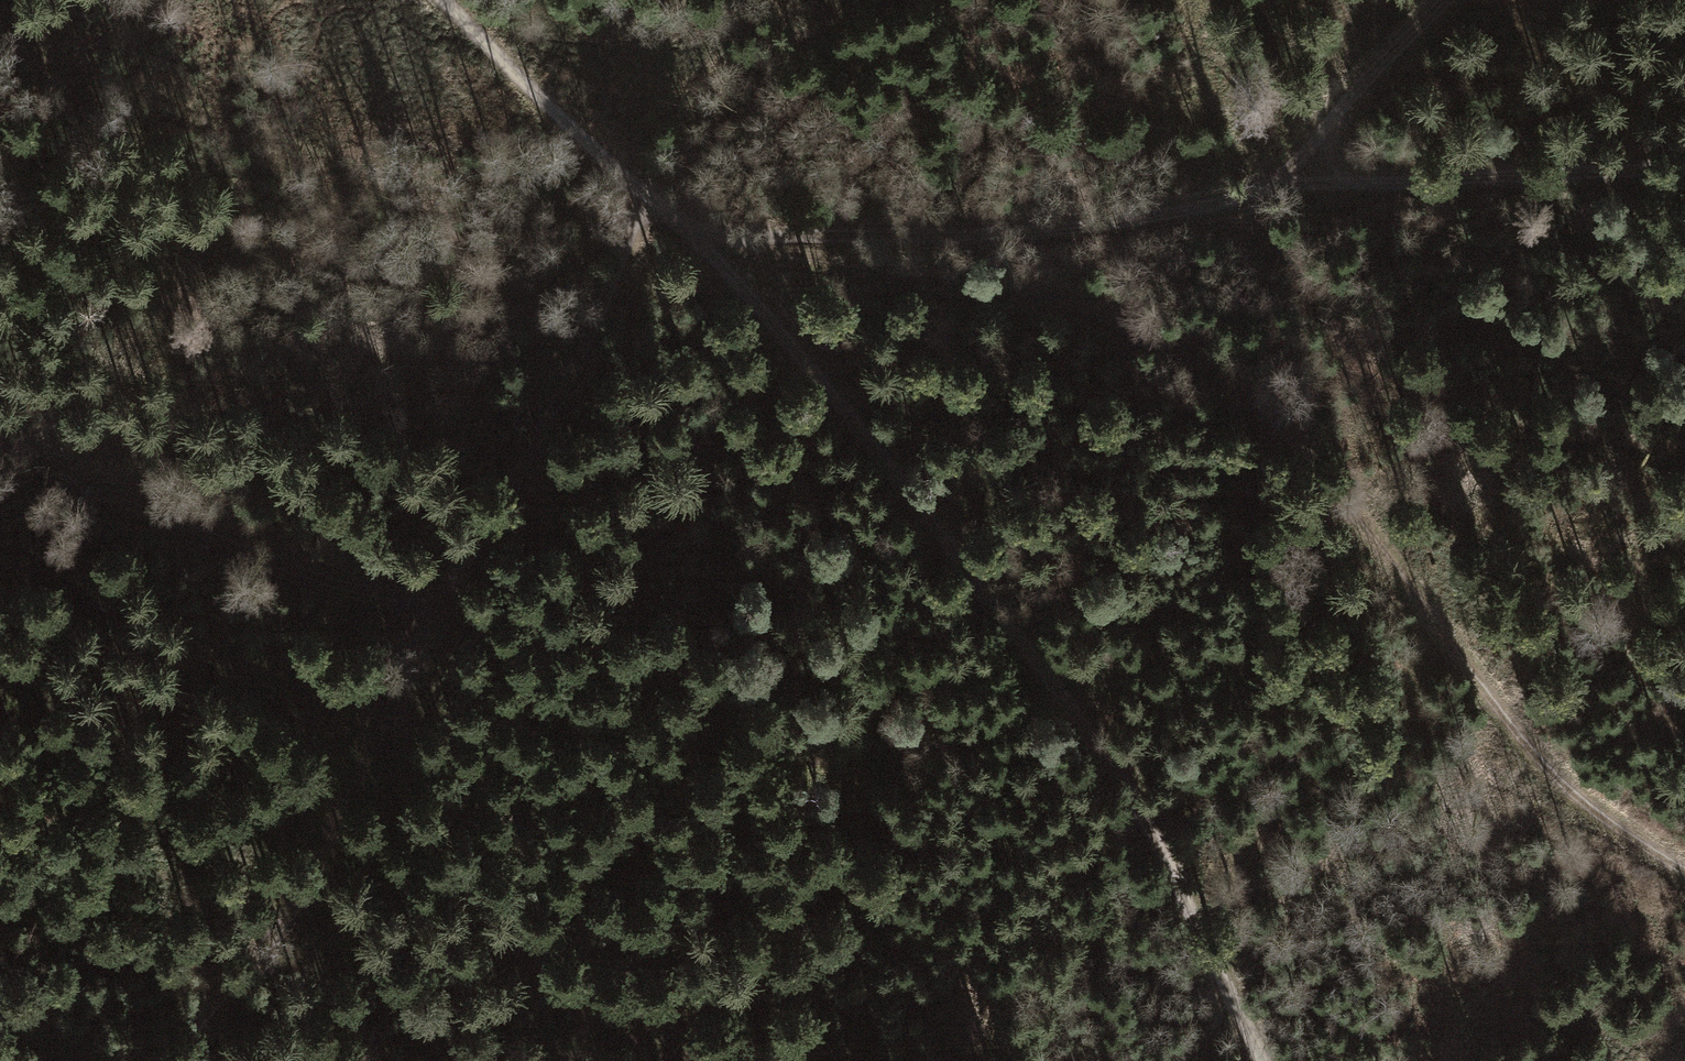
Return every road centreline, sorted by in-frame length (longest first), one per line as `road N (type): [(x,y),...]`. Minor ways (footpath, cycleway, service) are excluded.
road 1 (track): [(745,245),(1063,301),(1160,347),(1249,403),(1399,568),(1529,750),(1619,828),(1684,867)]
road 2 (track): [(657,204),(828,387),(1026,641),(1220,970),(1263,1060)]
road 3 (track): [(1684,166),(1357,183),(1307,178),(1213,204),(1097,220),(745,245),(657,204)]
road 4 (track): [(657,204),(631,231),(608,309),(377,744)]
road 5 (track): [(377,744),(488,860),(738,1060)]
road 6 (track): [(0,455),(443,609)]
road 7 (track): [(377,744),(323,873),(158,1060)]
road 8 (track): [(441,0),(657,204)]
road 9 (track): [(1446,0),(1345,99),(1307,178)]

